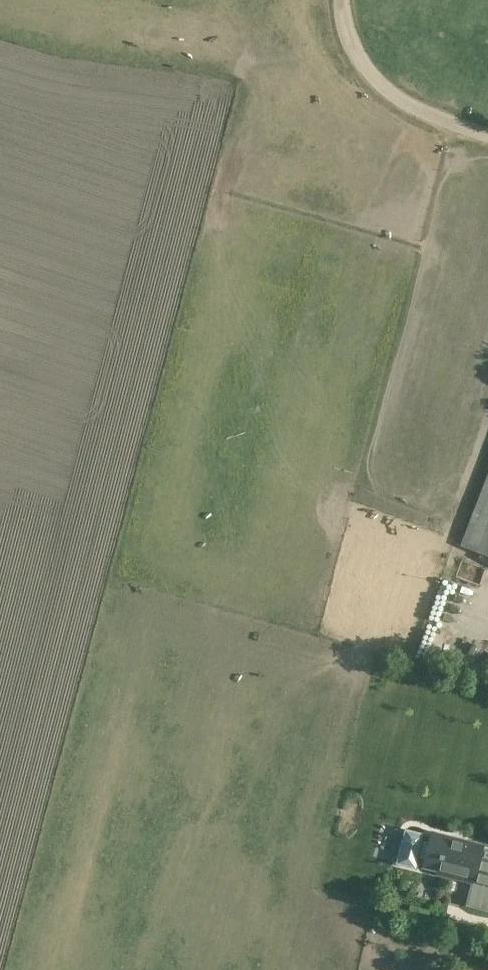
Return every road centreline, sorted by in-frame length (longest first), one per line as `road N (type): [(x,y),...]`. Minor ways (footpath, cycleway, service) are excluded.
road 1 (track): [(487,137),(395,99),(363,71),(344,0)]

